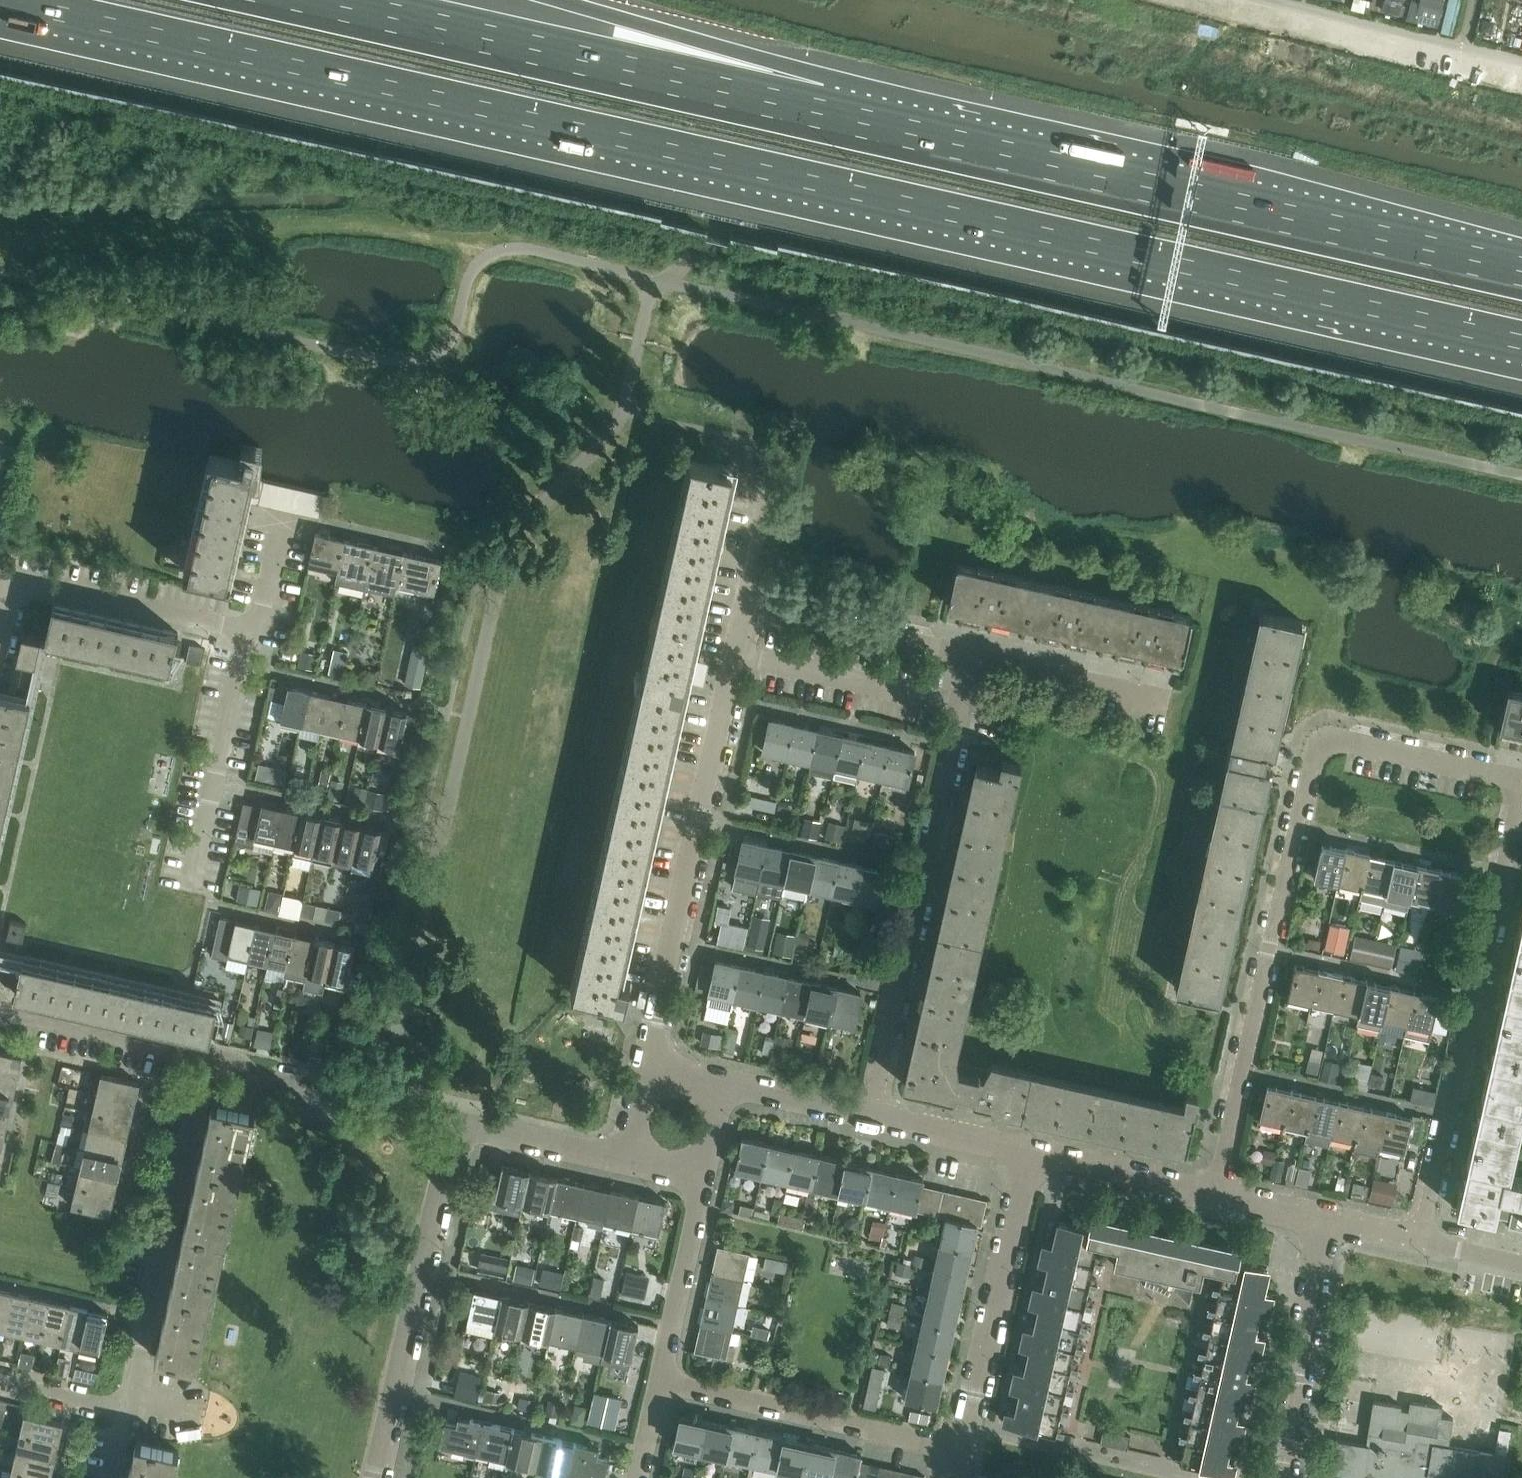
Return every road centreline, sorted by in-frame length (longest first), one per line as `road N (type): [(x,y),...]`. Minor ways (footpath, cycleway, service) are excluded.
road 1 (motorway): [(5,0),(1521,340)]
road 2 (motorway): [(1521,271),(820,112)]
road 3 (residential): [(1214,1194),(1320,740),(1521,782)]
road 4 (motorway): [(820,112),(319,0)]
road 5 (residential): [(644,1070),(746,604)]
road 6 (residential): [(970,653),(872,1117)]
road 7 (residential): [(1521,806),(1420,1241)]
road 8 (residential): [(373,1477),(451,1121)]
road 9 (residential): [(127,1412),(209,1057)]
road 10 (residential): [(959,1448),(659,1379)]
road 11 (residential): [(959,1448),(1027,1154)]
road 12 (motorway): [(820,112),(619,20),(555,0)]
road 13 (residential): [(189,888),(247,634)]
road 14 (residential): [(1286,1477),(1326,1220)]
road 15 (residential): [(209,1057),(244,1064),(254,1076),(451,1121)]
road 16 (residential): [(247,634),(10,577)]
road 17 (residential): [(970,653),(746,604)]
road 18 (residential): [(0,1018),(14,1013),(209,1057)]
road 19 (residential): [(659,1379),(703,1175)]
road 20 (residential): [(1162,697),(970,653)]
road 21 (residential): [(1214,1194),(1027,1154)]
road 22 (residential): [(628,1161),(451,1121)]
road 23 (residential): [(1027,1154),(872,1117)]
road 24 (residential): [(872,1117),(720,1084)]
road 25 (residential): [(127,1412),(0,1380)]
road 26 (residential): [(247,634),(264,606),(284,514)]

